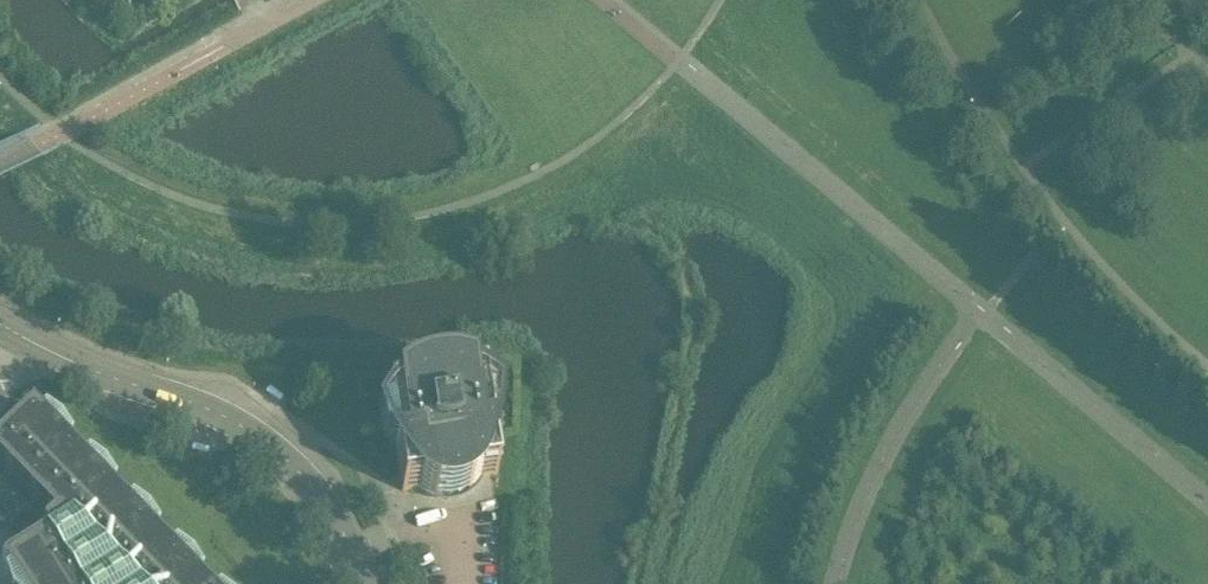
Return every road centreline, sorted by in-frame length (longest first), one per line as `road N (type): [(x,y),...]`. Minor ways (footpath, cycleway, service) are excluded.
road 1 (unclassified): [(359,583),(352,555),(315,495),(271,446),(200,407),(8,335)]

